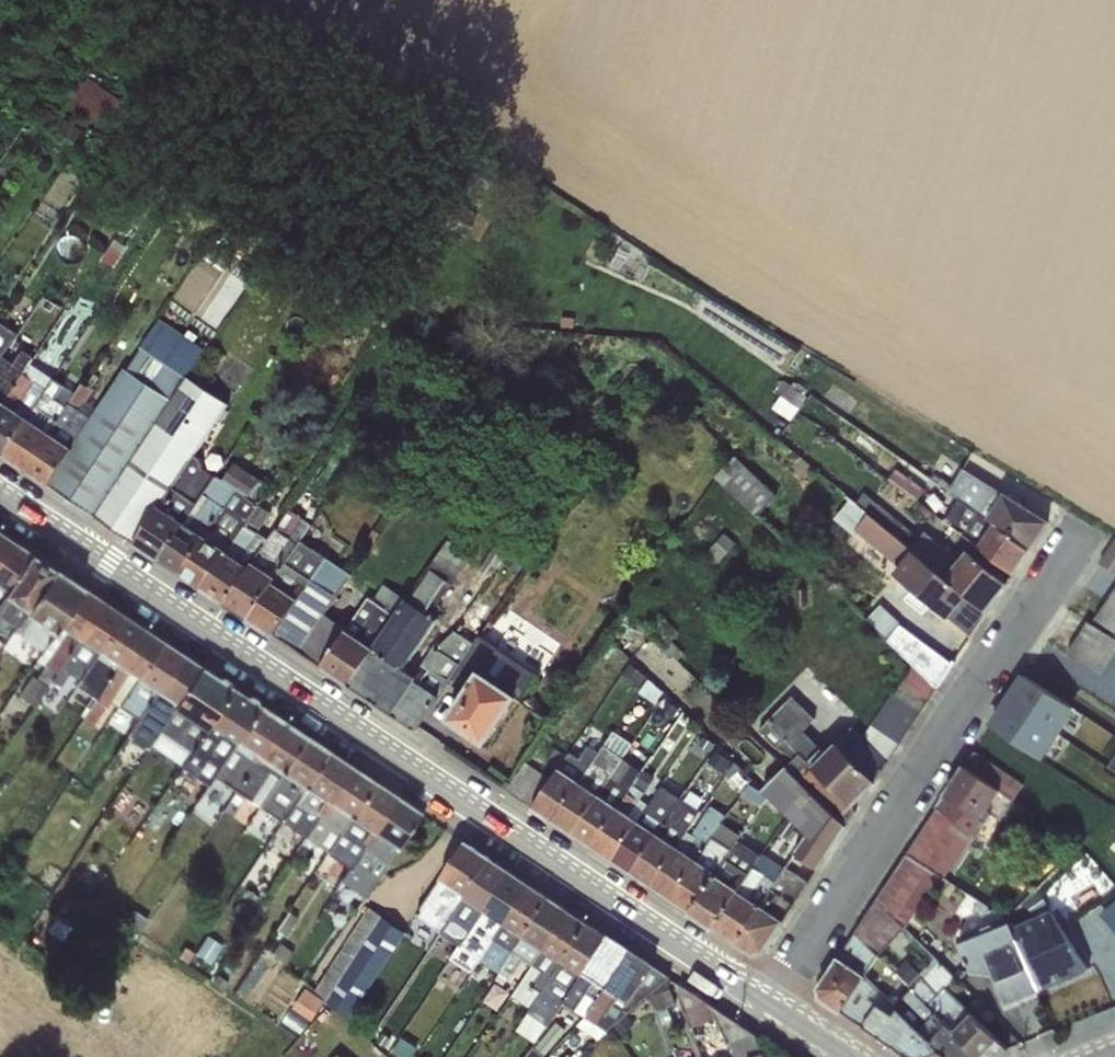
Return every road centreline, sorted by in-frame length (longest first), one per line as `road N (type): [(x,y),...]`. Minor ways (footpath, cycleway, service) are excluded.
road 1 (residential): [(0,496),(773,1007)]
road 2 (residential): [(1087,523),(773,1007)]

